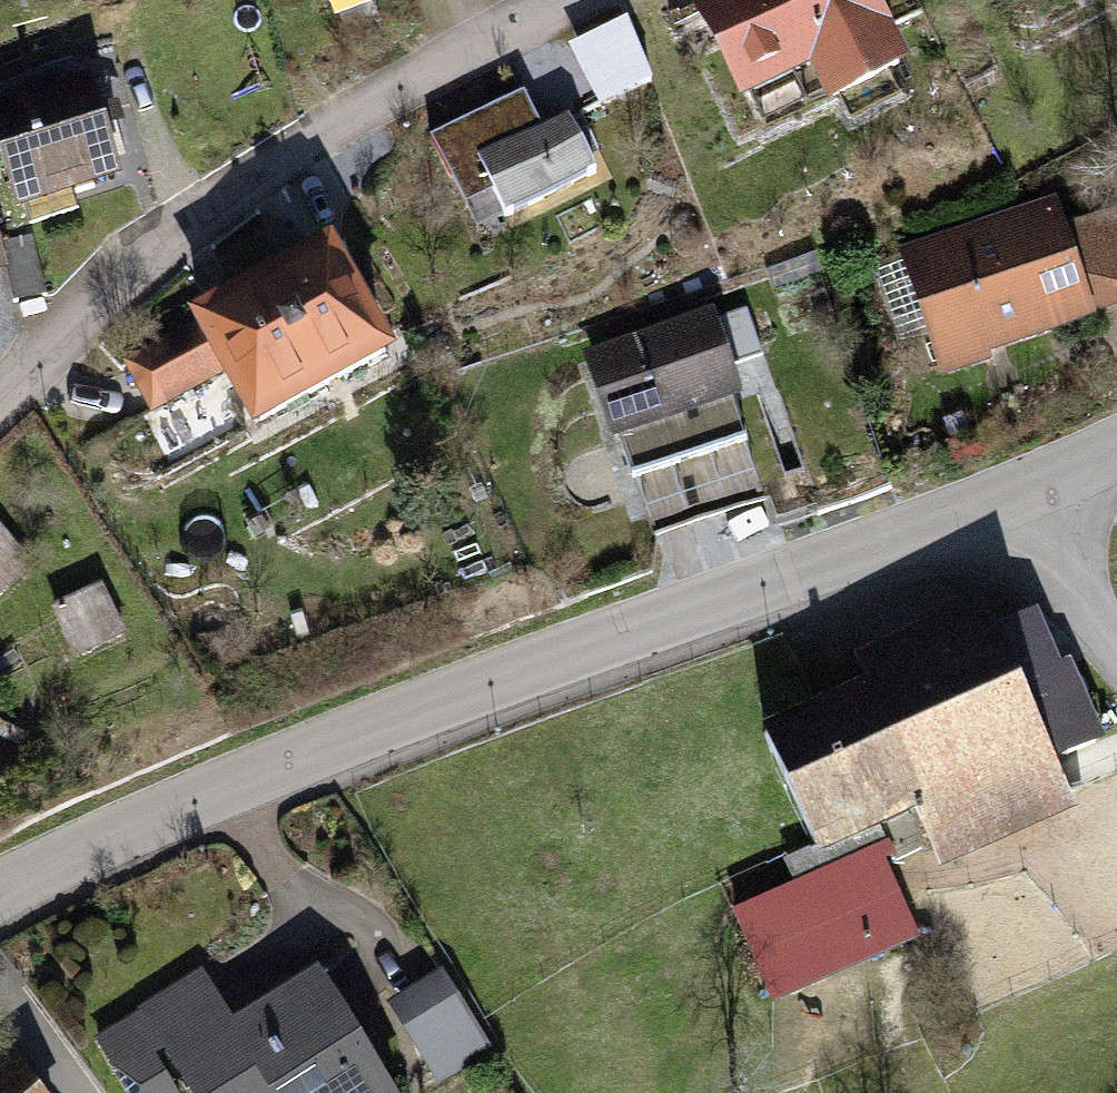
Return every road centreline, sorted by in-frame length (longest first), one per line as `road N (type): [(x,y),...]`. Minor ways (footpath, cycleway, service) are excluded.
road 1 (residential): [(0,892),(557,646),(1002,501)]
road 2 (residential): [(541,0),(371,97),(139,258),(0,398)]
road 3 (residential): [(1002,501),(1116,656)]
road 4 (residential): [(1002,501),(1116,441)]

